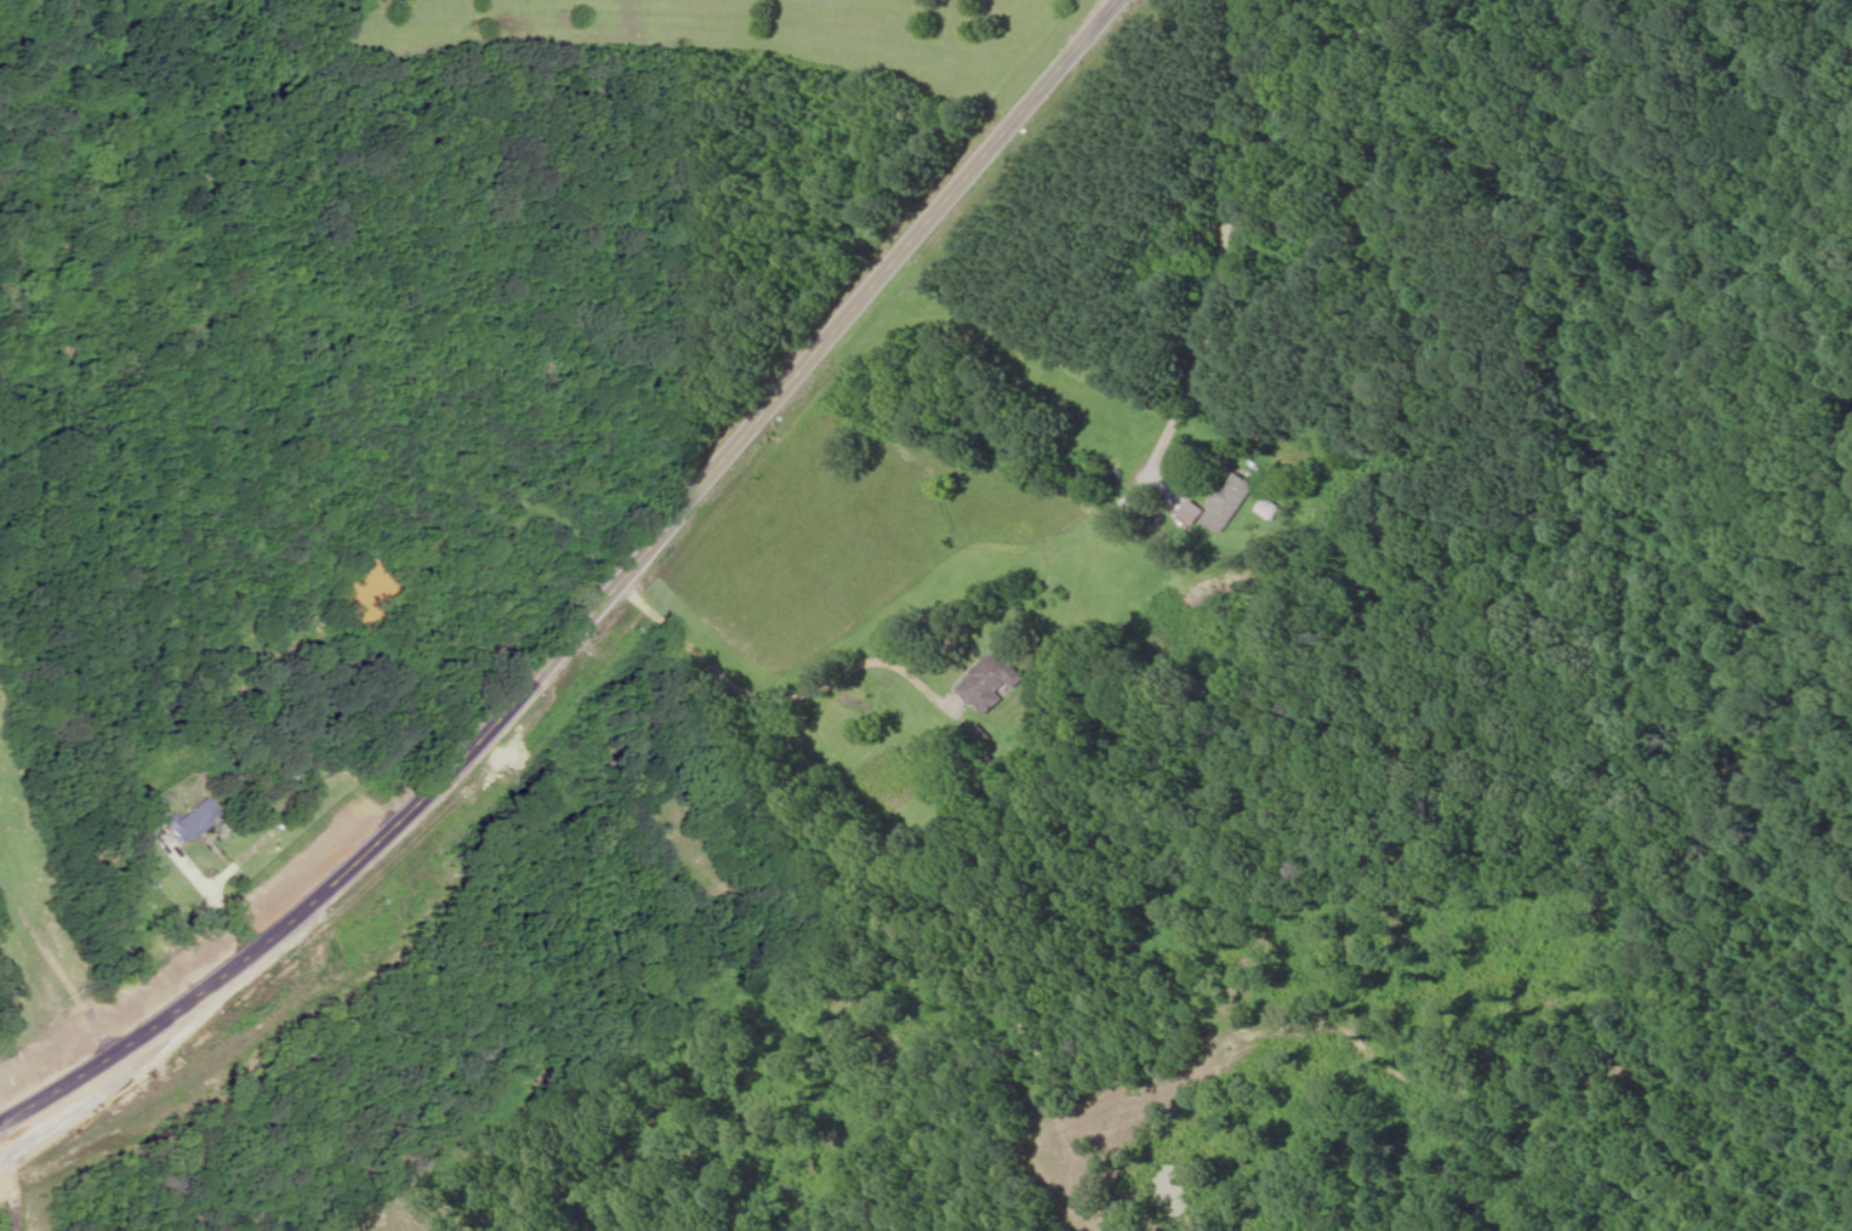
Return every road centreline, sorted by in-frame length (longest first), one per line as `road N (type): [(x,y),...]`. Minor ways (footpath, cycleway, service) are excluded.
road 1 (secondary): [(0,1126),(273,939),(434,796),(1122,0)]

